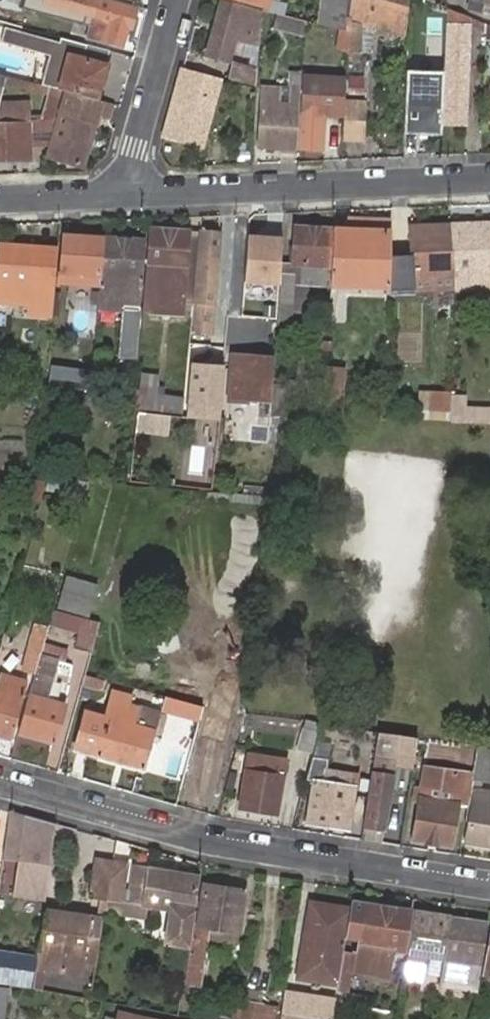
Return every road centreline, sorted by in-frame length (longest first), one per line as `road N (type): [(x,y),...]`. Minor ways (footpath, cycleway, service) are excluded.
road 1 (residential): [(0,783),(216,845),(489,891)]
road 2 (residential): [(121,196),(489,178)]
road 3 (residential): [(121,196),(179,0)]
road 4 (residential): [(0,201),(121,196)]

